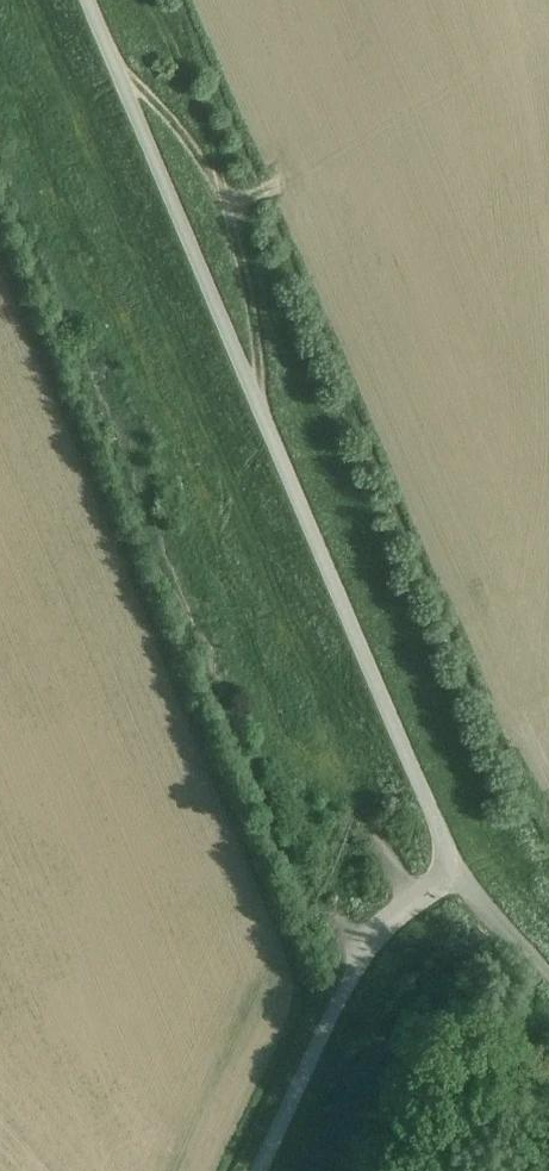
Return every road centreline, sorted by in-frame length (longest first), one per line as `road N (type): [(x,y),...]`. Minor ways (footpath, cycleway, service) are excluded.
road 1 (unclassified): [(453,867),(87,0)]
road 2 (track): [(119,74),(151,95),(231,204),(261,352),(259,405)]
road 3 (unclassified): [(262,1170),(353,956),(453,867)]
road 4 (unclassified): [(548,974),(453,867)]

